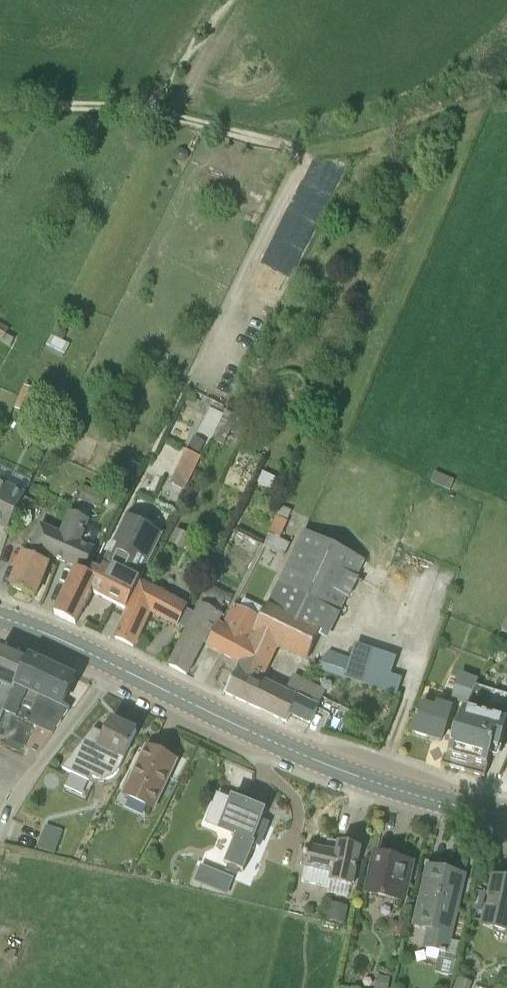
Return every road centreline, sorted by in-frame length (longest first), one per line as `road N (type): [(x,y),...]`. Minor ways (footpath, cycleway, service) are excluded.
road 1 (secondary): [(506,815),(331,766),(111,664)]
road 2 (track): [(0,105),(144,110),(299,151)]
road 3 (track): [(299,151),(303,168),(293,192),(200,373)]
road 4 (track): [(299,151),(384,135),(506,91)]
road 5 (unclassified): [(111,664),(0,829)]
road 6 (secondary): [(111,664),(0,617)]

